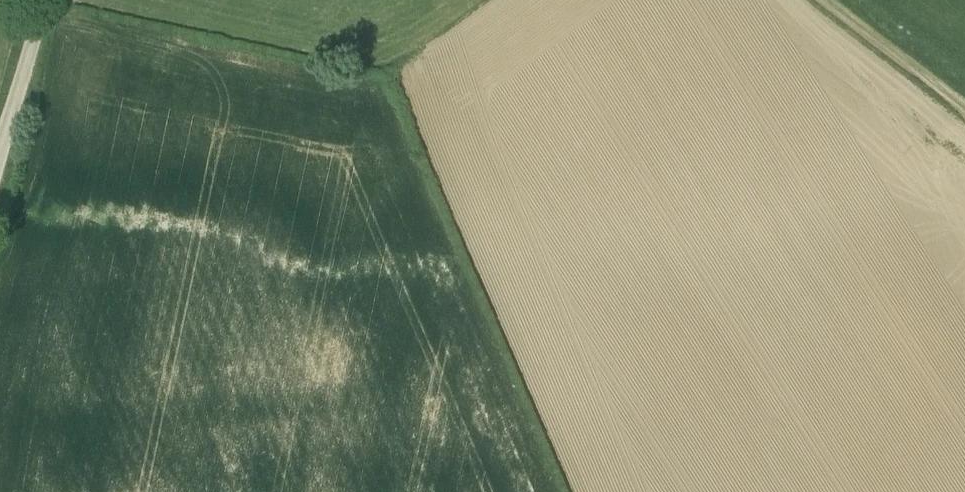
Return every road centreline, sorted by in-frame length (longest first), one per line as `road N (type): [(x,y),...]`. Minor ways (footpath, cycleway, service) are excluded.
road 1 (track): [(824,0),(964,109)]
road 2 (tertiary): [(44,0),(0,158)]

